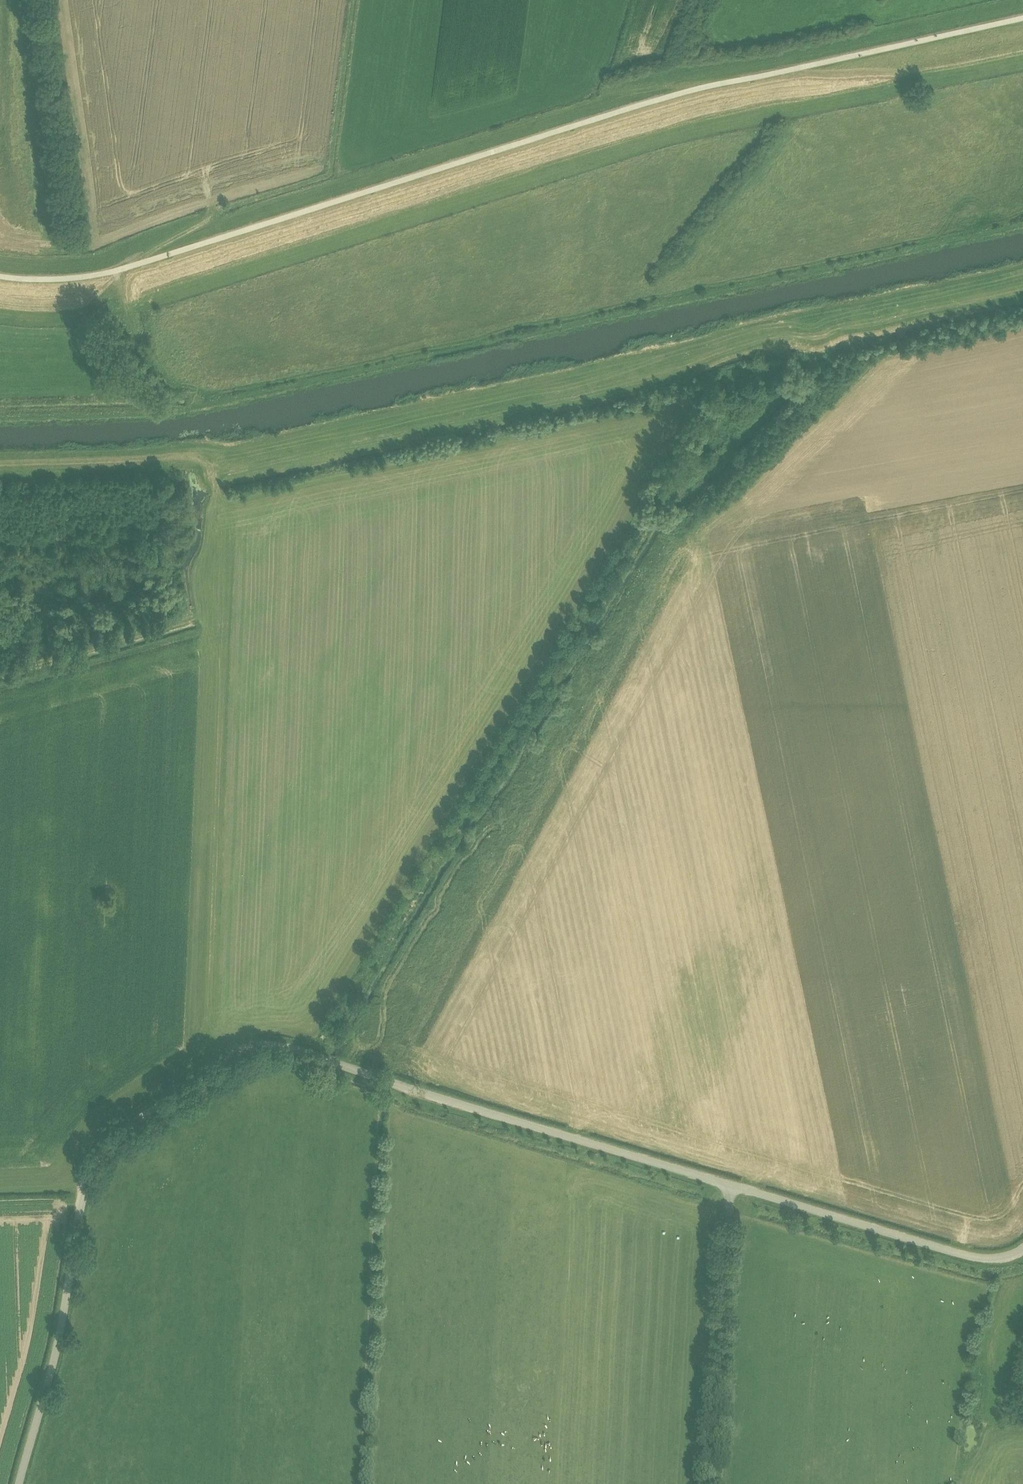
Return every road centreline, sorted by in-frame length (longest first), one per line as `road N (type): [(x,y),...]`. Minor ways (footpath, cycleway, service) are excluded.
road 1 (unclassified): [(21,1483),(93,1174),(126,1129),(255,1049),(275,1045),(317,1056),(956,1253),(1000,1260),(1022,1253)]

